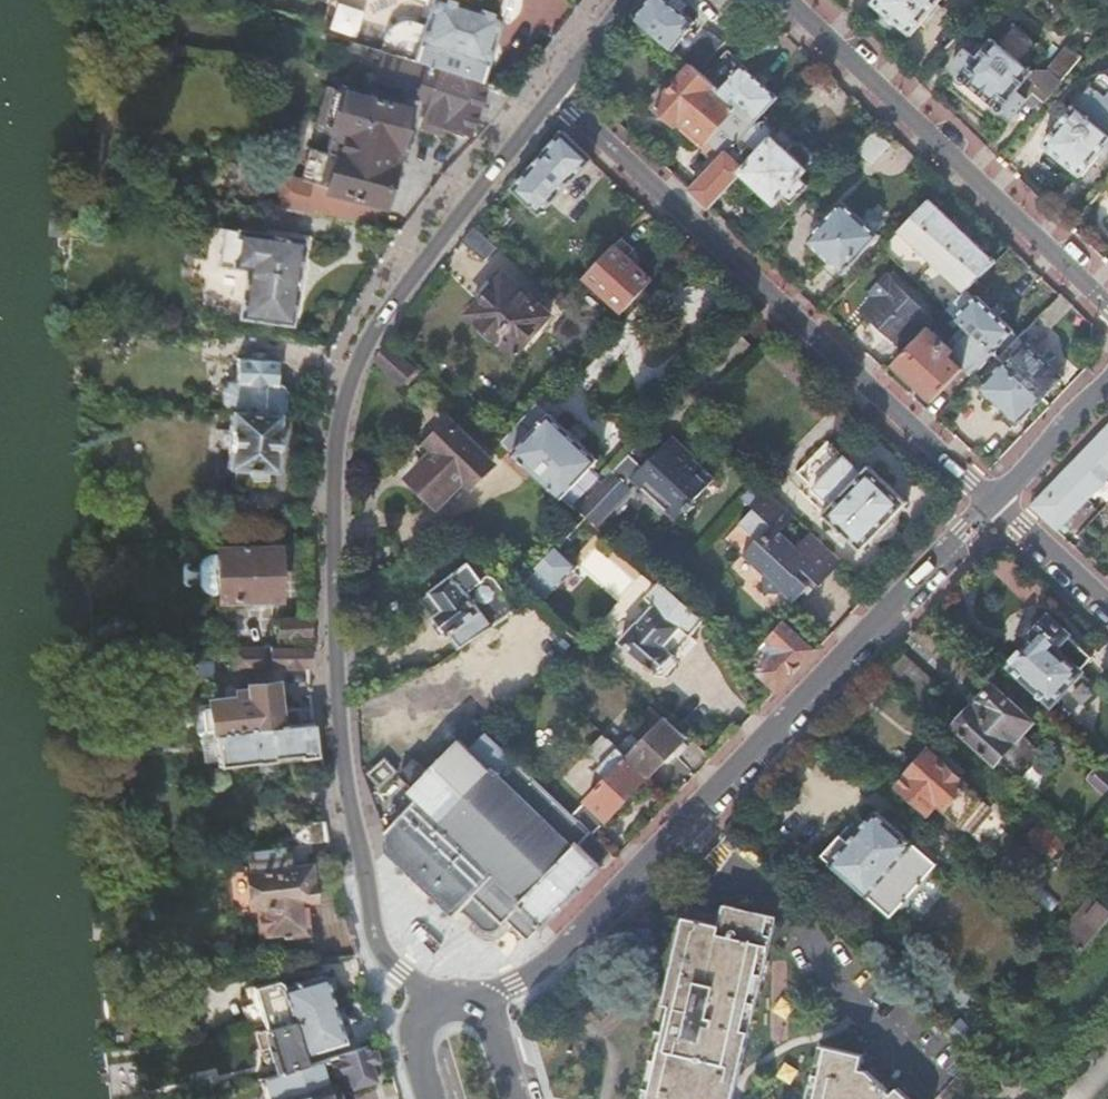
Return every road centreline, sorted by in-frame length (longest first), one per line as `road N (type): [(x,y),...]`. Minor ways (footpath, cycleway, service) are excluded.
road 1 (residential): [(447,1011),(380,948),(344,772),(335,445),(378,319),(555,94)]
road 2 (secondary): [(994,507),(550,964),(475,1009)]
road 3 (residential): [(994,507),(555,94)]
road 4 (residential): [(789,0),(1107,304)]
road 5 (secondary): [(1107,385),(994,507)]
road 6 (residential): [(1107,614),(994,507)]

